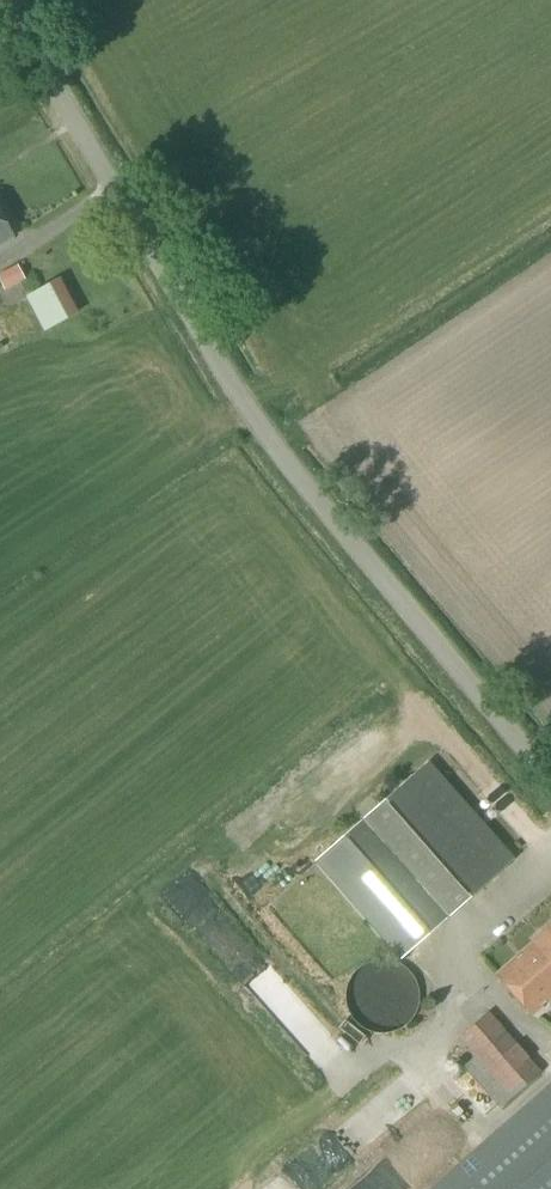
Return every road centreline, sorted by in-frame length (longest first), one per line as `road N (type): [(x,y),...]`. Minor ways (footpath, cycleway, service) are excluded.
road 1 (unclassified): [(550,786),(243,407),(1,0)]

